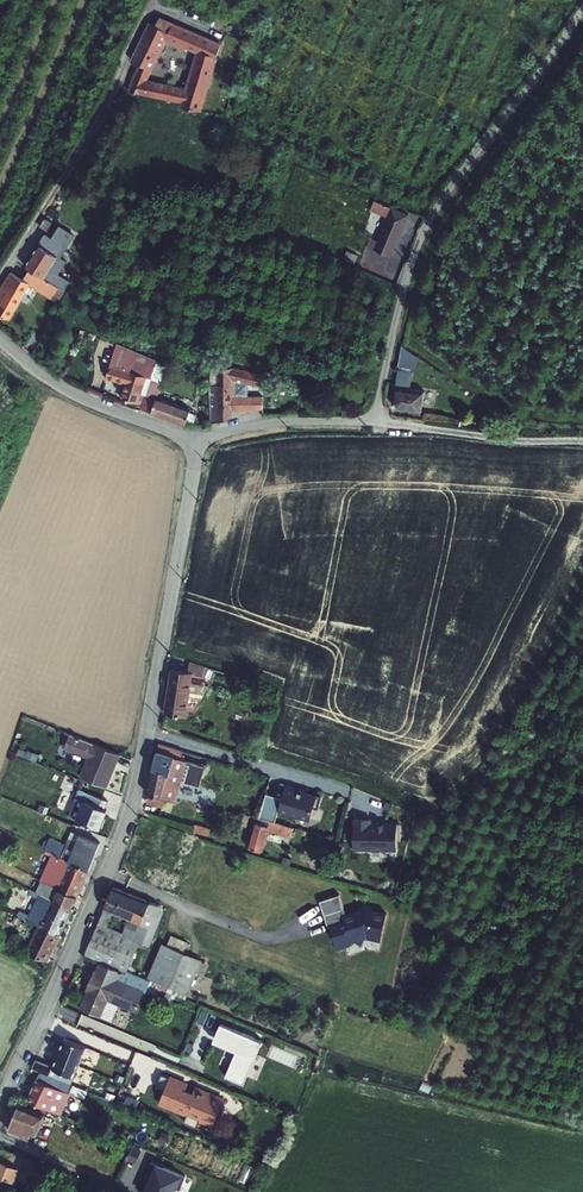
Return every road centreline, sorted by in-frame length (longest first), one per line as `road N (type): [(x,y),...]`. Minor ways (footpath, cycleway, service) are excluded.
road 1 (residential): [(191,446),(191,484),(131,812),(0,1104)]
road 2 (unclassified): [(582,11),(426,222),(374,422)]
road 3 (track): [(582,1129),(319,1062),(259,1191)]
road 4 (residential): [(191,446),(69,394),(0,339)]
road 5 (unclassified): [(374,422),(582,442)]
road 6 (unclassified): [(191,446),(271,423),(374,422)]

